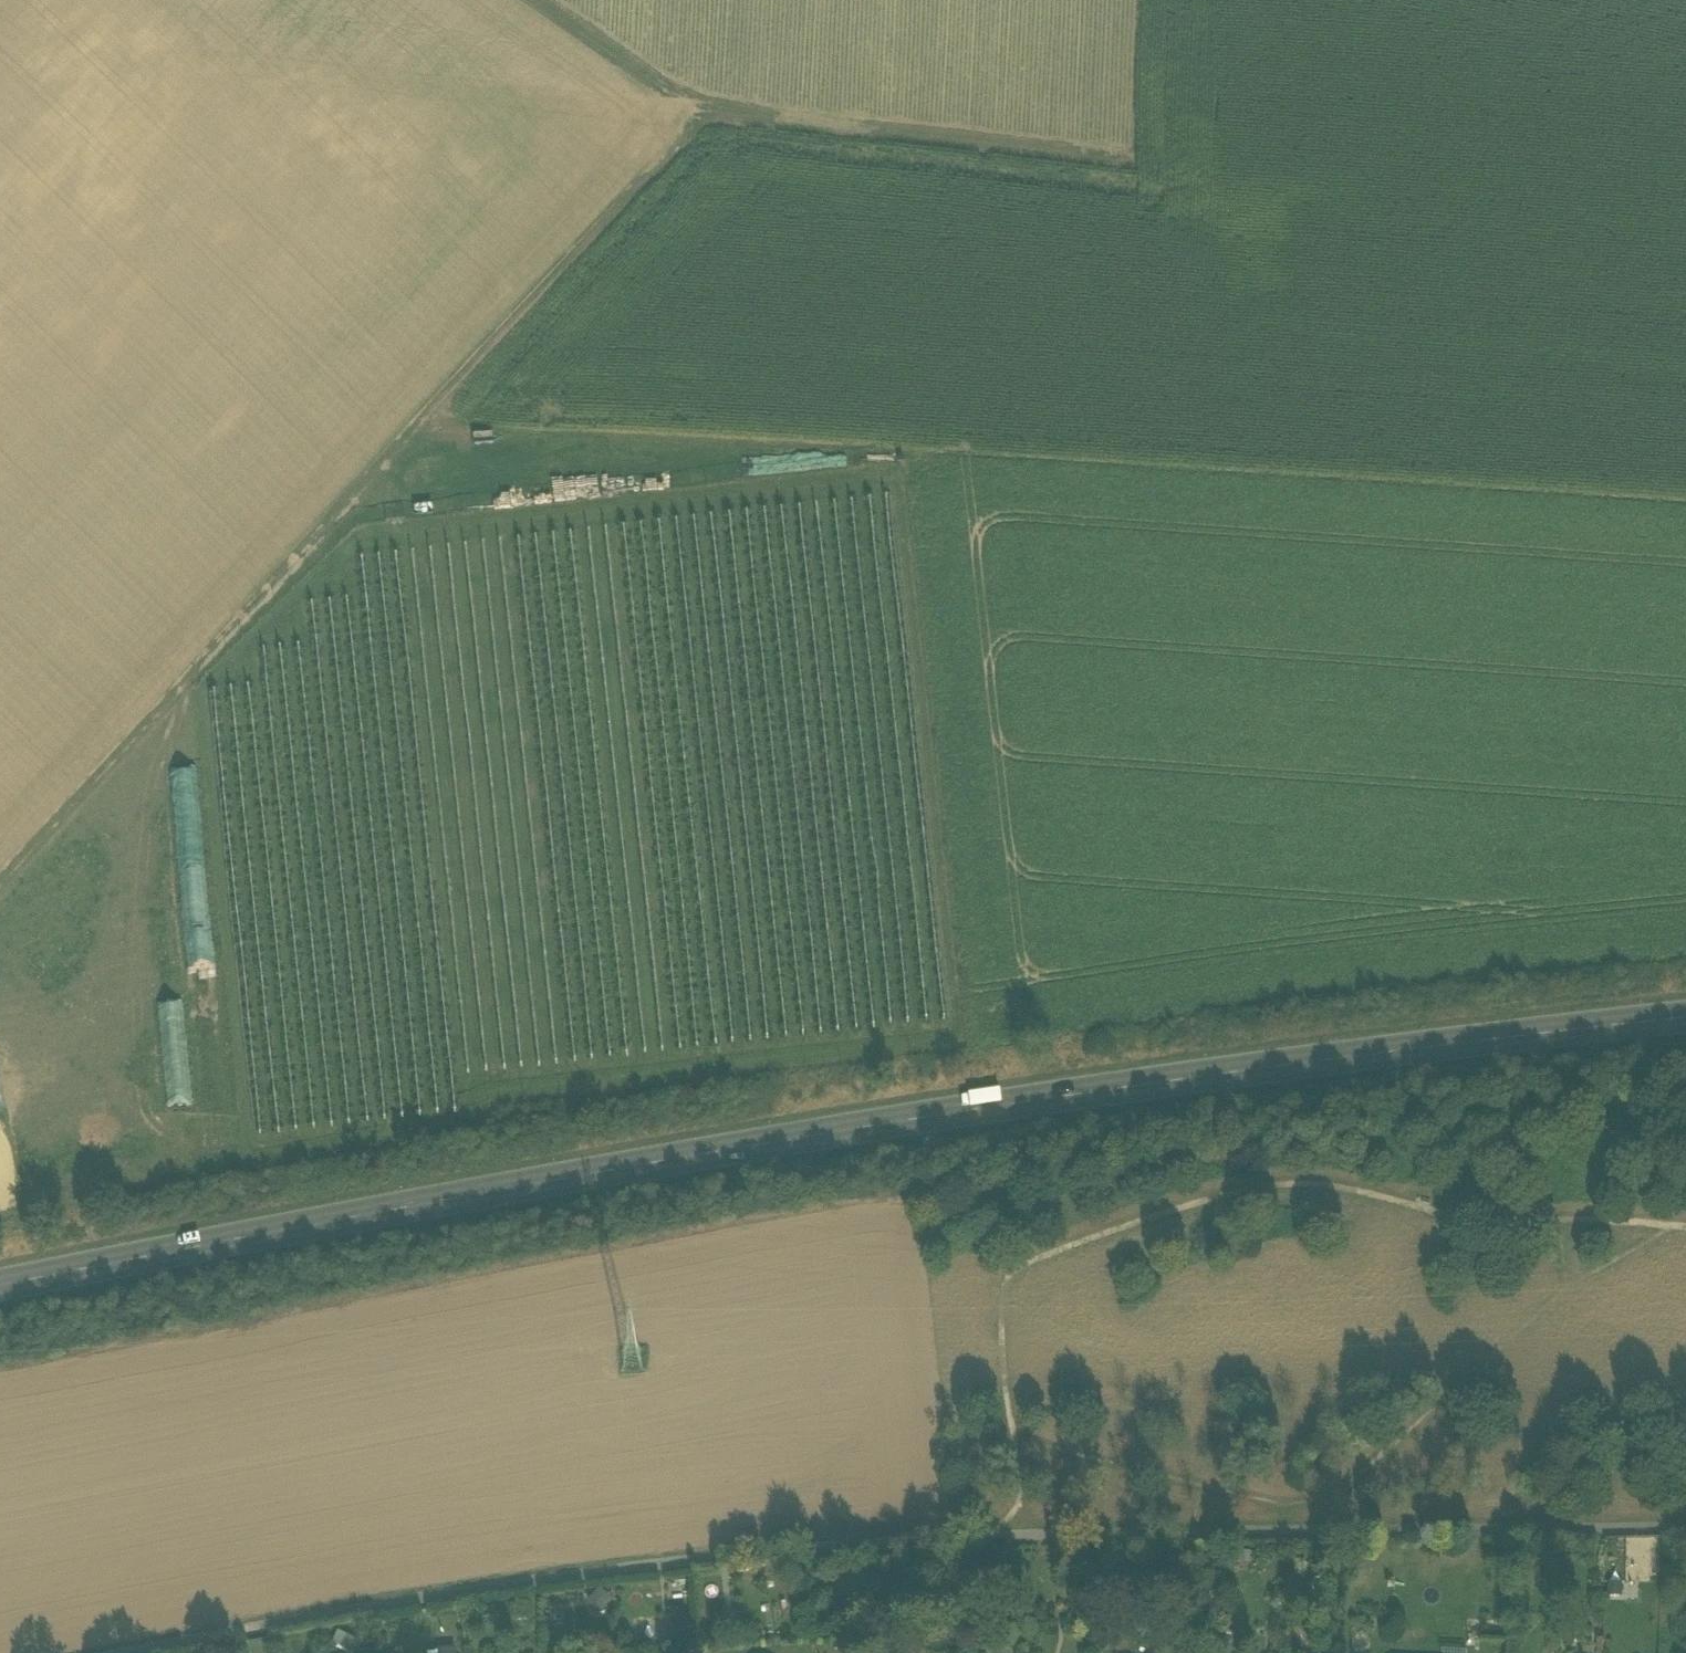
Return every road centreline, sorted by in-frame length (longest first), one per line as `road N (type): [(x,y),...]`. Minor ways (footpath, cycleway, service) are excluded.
road 1 (secondary): [(1685,1018),(892,1122),(0,1288)]
road 2 (track): [(155,1652),(664,1565),(957,1541),(1685,1531)]

